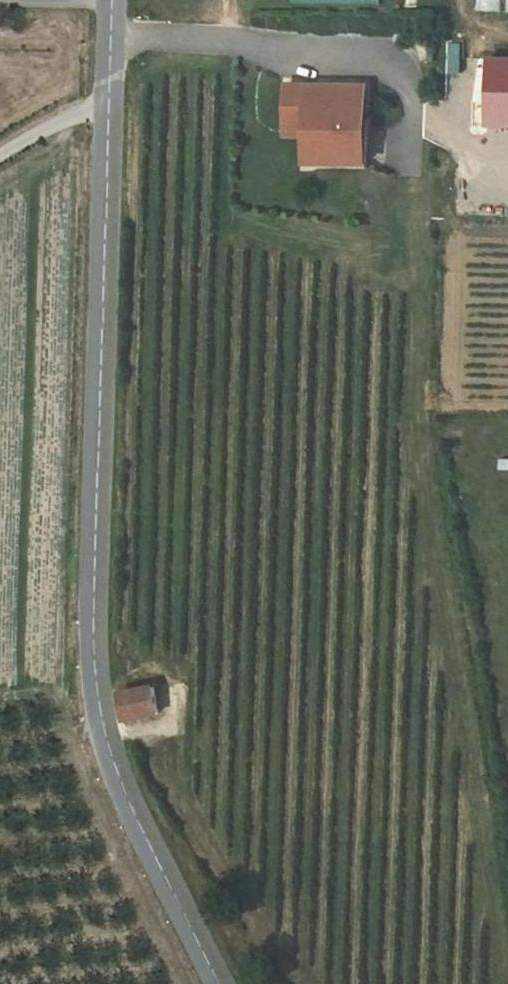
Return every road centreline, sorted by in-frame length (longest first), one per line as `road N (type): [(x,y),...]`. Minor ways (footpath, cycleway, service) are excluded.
road 1 (primary): [(220,983),(106,748),(95,678),(112,0)]

